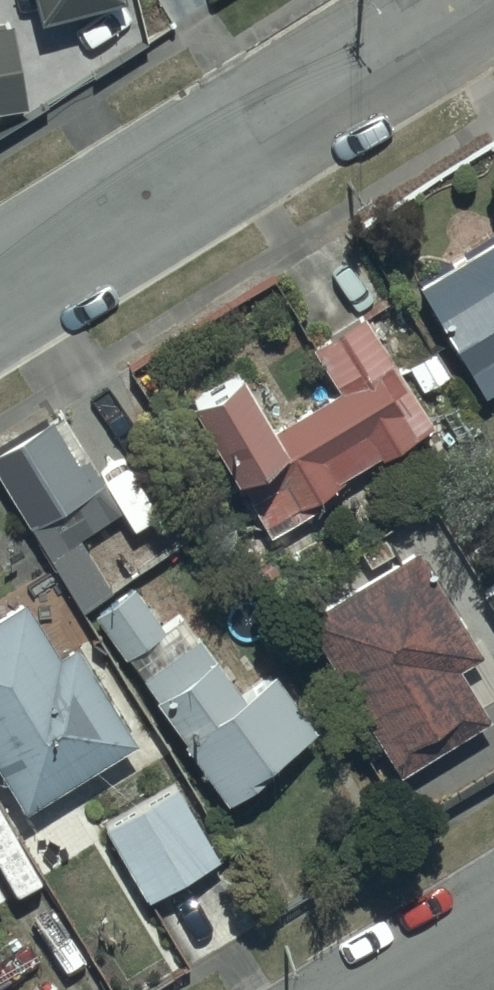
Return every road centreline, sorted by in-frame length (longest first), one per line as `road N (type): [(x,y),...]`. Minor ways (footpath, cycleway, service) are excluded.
road 1 (residential): [(0,298),(482,0)]

